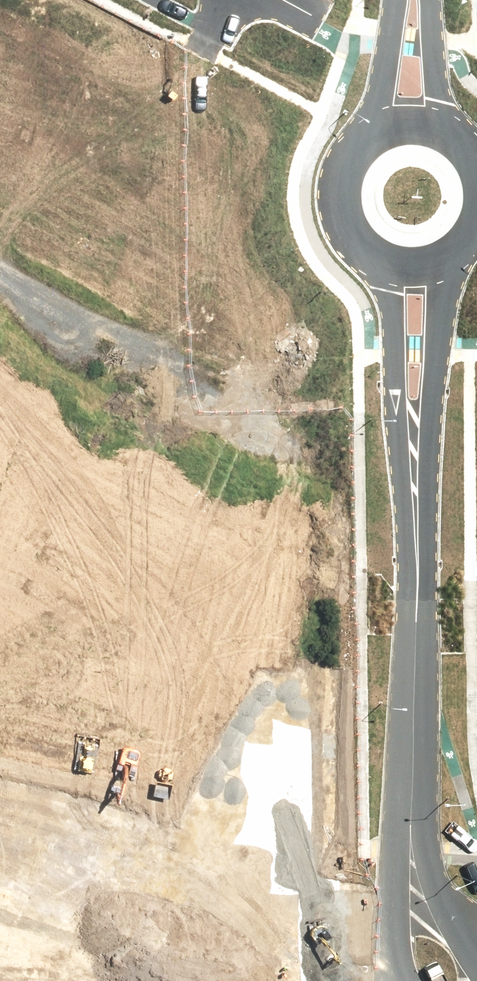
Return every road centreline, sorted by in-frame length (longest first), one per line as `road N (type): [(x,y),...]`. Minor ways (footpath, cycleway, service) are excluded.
road 1 (residential): [(411,852),(414,453)]
road 2 (residential): [(456,252),(442,301),(433,400),(414,453)]
road 3 (unknown): [(0,935),(201,980)]
road 4 (residential): [(414,453),(396,398),(394,323),(381,260)]
road 5 (residential): [(381,260),(363,248),(342,211),(345,169),(371,135)]
road 6 (residential): [(371,135),(396,0)]
road 7 (residential): [(430,0),(448,132)]
road 8 (residential): [(400,980),(394,938),(411,852)]

